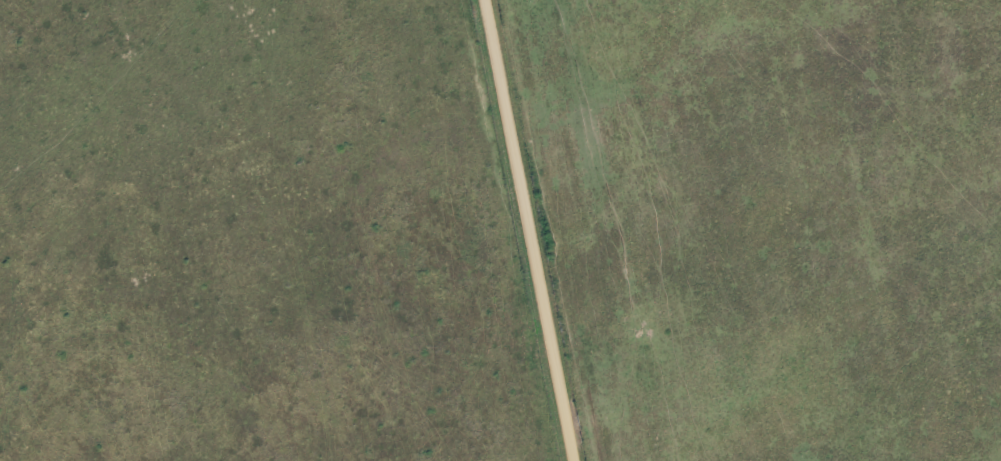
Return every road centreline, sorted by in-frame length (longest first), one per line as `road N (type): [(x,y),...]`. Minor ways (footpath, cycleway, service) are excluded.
road 1 (residential): [(579,460),(487,0)]

